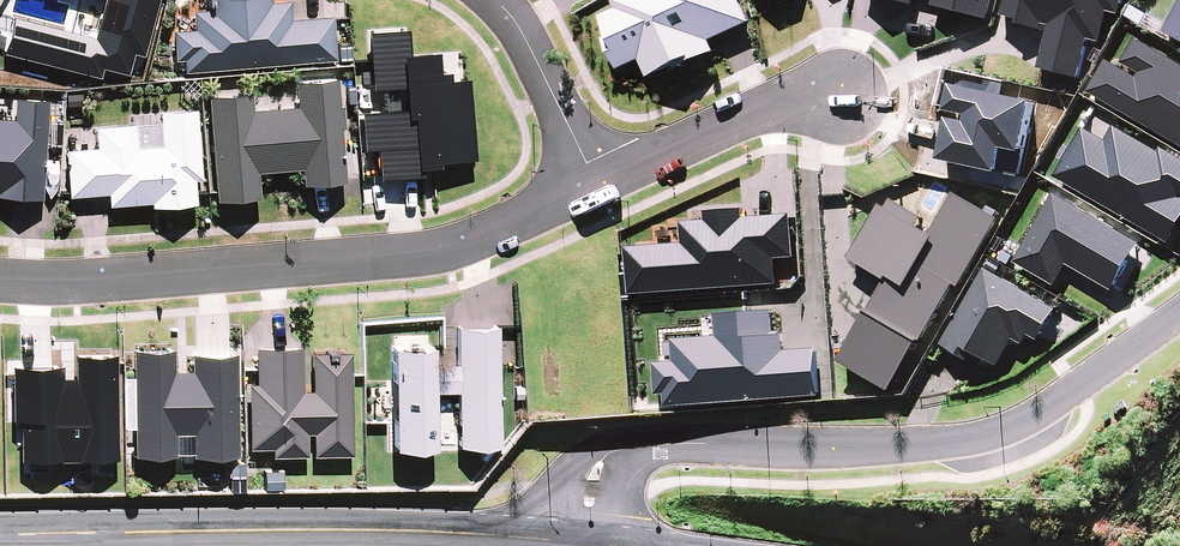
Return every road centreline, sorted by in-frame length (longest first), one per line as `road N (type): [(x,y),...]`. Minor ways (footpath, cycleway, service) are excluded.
road 1 (residential): [(598,186),(449,248),(93,283),(0,280)]
road 2 (unclassified): [(545,539),(358,531),(0,536)]
road 3 (residential): [(686,441),(846,448),(987,435),(1046,410),(1179,313)]
road 4 (residential): [(844,97),(769,111),(598,186)]
road 5 (residential): [(495,0),(522,32),(598,186)]
road 6 (residential): [(545,539),(560,486),(585,452),(620,439),(686,441)]
road 7 (residential): [(686,441),(641,455),(630,466),(621,545)]

